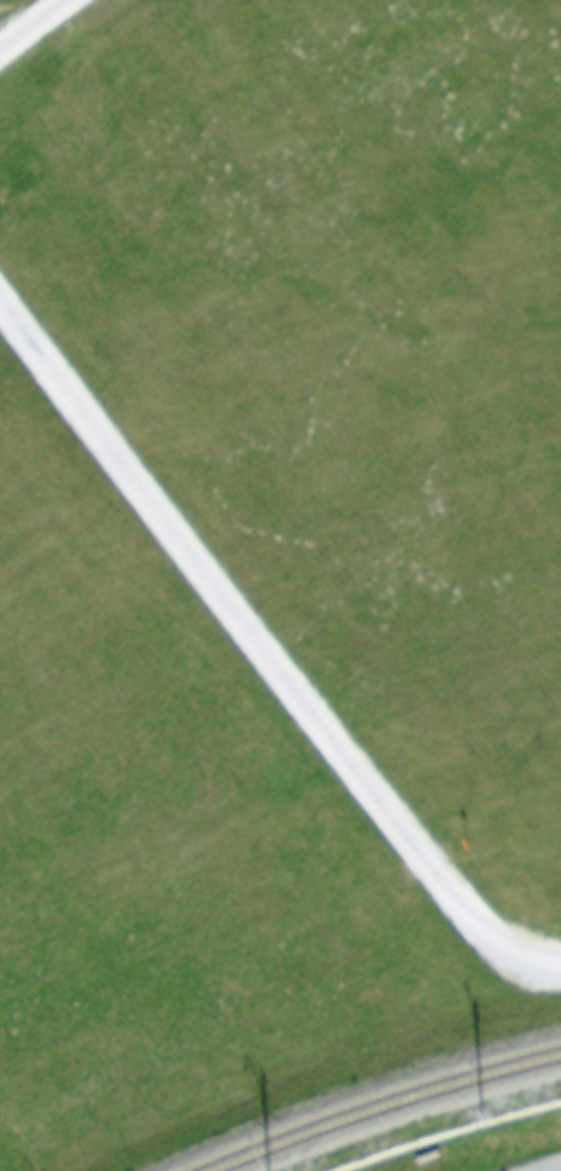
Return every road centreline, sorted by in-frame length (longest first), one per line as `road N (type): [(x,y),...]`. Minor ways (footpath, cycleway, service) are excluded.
road 1 (track): [(560,964),(541,967),(500,951),(0,290)]

